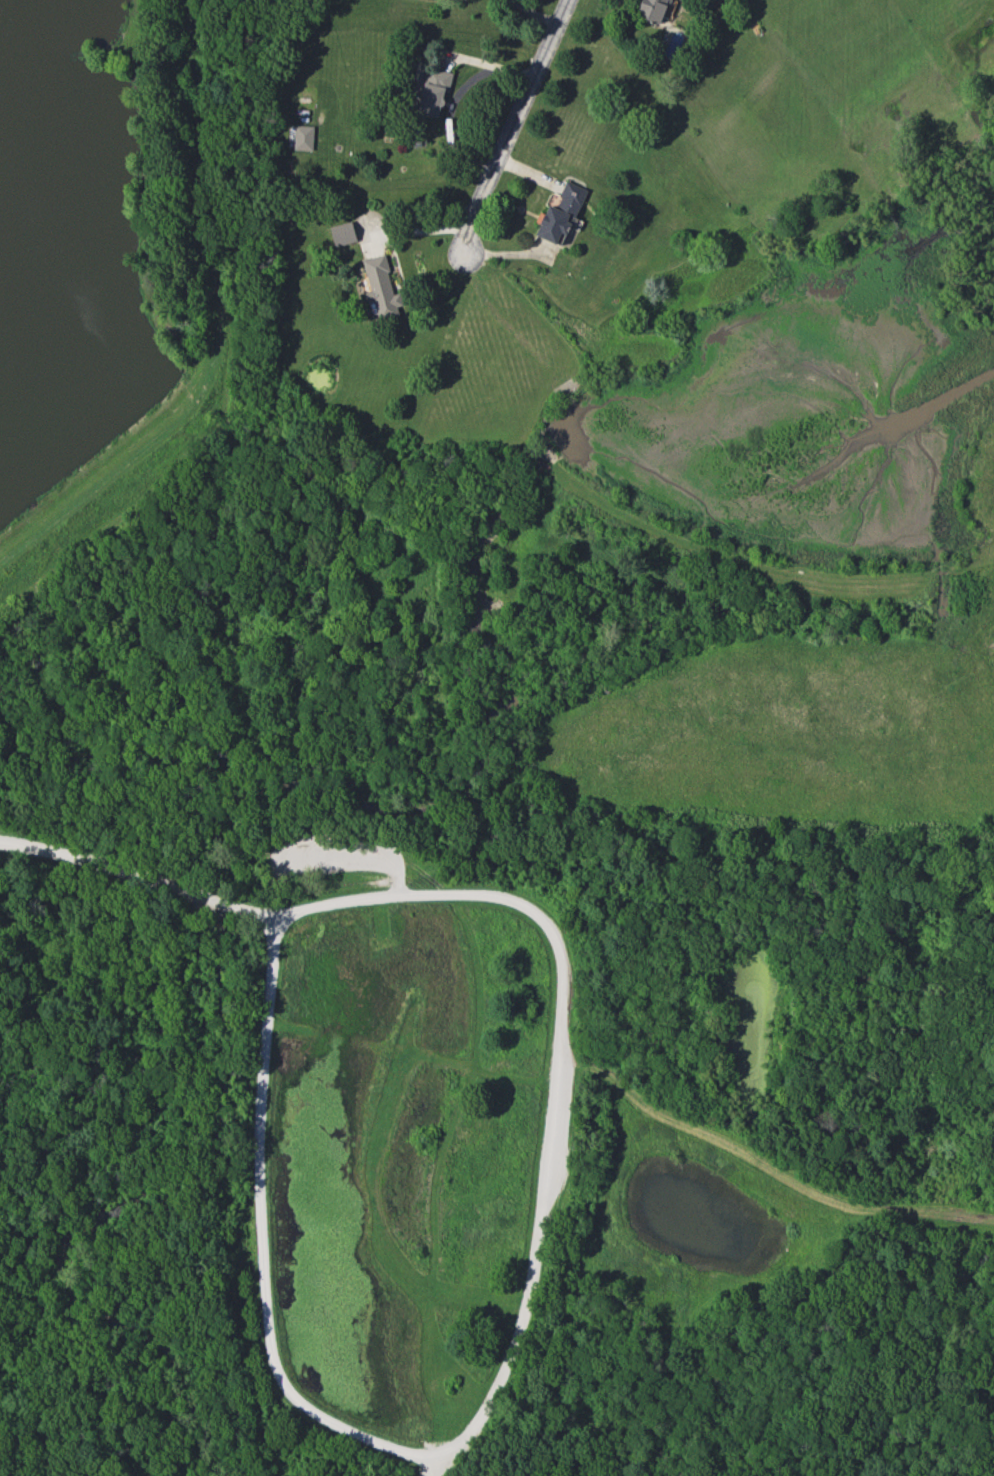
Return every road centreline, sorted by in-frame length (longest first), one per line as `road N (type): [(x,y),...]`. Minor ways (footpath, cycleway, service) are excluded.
road 1 (residential): [(567,0),(471,213),(466,250)]

